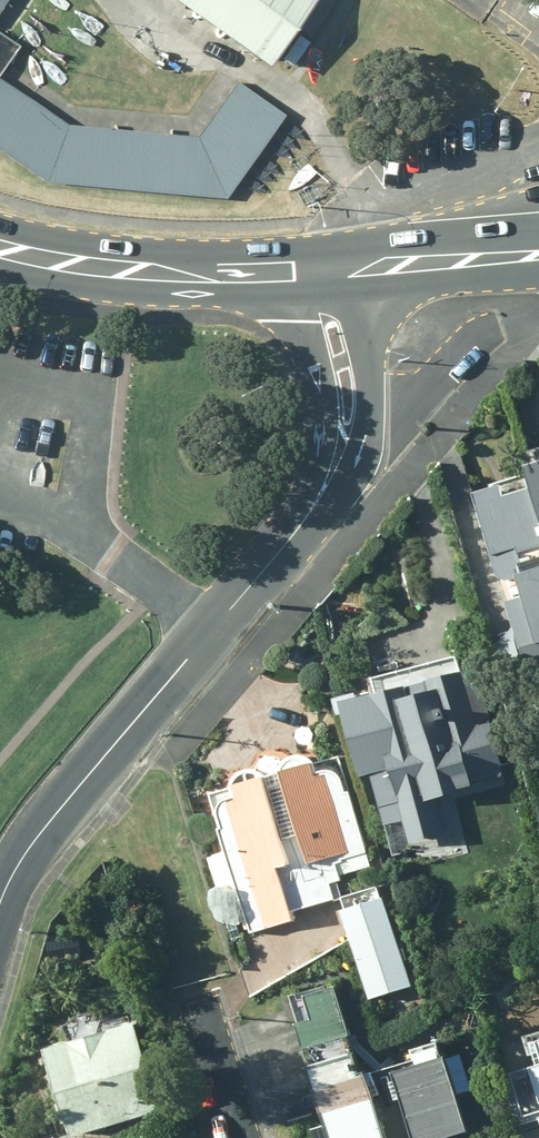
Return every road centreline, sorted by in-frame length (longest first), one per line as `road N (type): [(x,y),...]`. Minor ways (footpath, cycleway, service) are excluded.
road 1 (residential): [(0,904),(30,841),(279,555)]
road 2 (residential): [(349,276),(370,386),(366,442),(350,477),(279,555)]
road 3 (residential): [(279,555),(319,442),(323,391),(299,278)]
road 4 (secondary): [(0,224),(147,256),(219,282)]
road 5 (secondary): [(219,282),(143,292),(68,287),(0,270)]
road 6 (secondary): [(538,258),(349,276)]
road 7 (residential): [(236,1137),(201,1011)]

